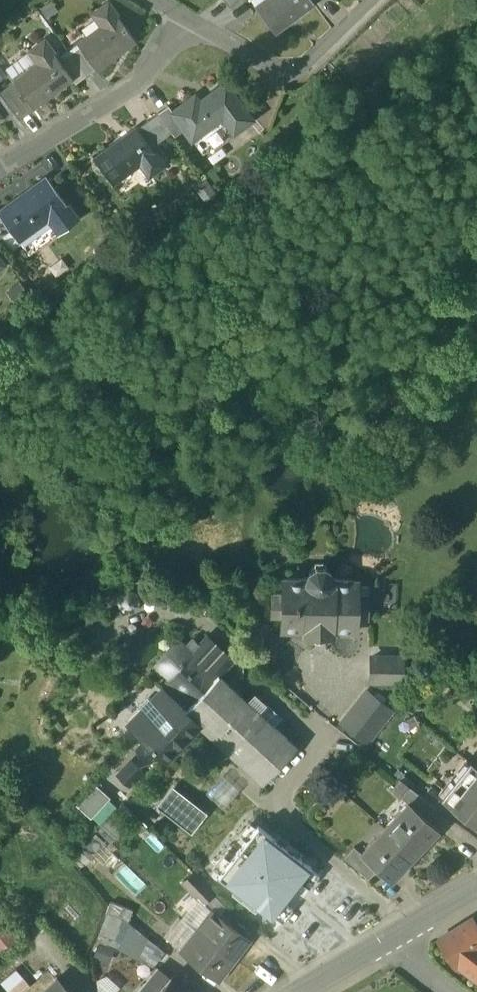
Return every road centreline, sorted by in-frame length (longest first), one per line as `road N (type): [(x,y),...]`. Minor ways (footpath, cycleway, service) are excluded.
road 1 (residential): [(182,15),(143,83),(0,171)]
road 2 (residential): [(182,15),(296,80),(378,0)]
road 3 (residential): [(274,808),(409,928)]

